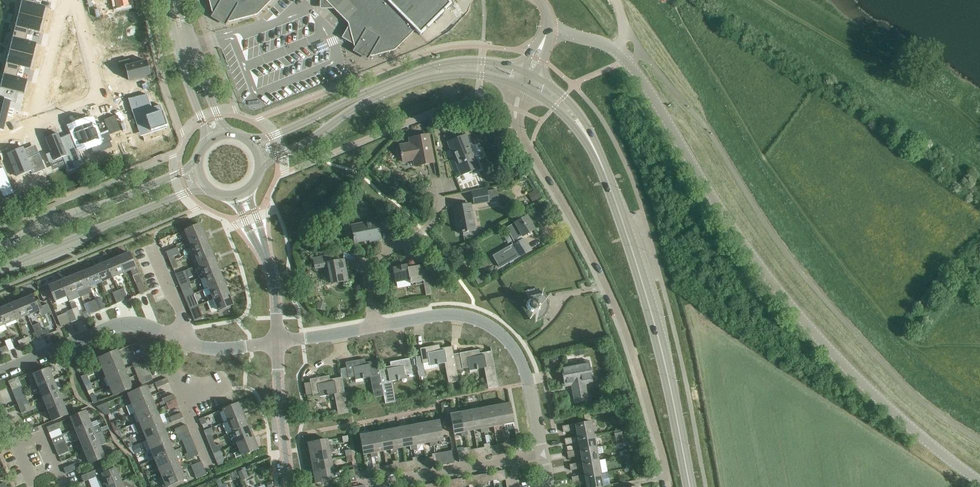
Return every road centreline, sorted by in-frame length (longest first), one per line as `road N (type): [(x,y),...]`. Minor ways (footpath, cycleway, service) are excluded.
road 1 (tertiary): [(979,482),(915,432),(813,329),(619,53)]
road 2 (track): [(674,0),(766,157),(900,332),(979,388)]
road 3 (residential): [(520,134),(621,315),(668,481)]
road 4 (secondary): [(689,486),(662,345),(595,149)]
road 5 (secondary): [(524,72),(484,61),(432,67),(252,144)]
road 6 (secondary): [(260,164),(363,102),(424,79),(461,73),(519,85)]
road 7 (residential): [(75,0),(96,97),(49,118),(41,87),(62,0)]
road 8 (residential): [(545,454),(527,373),(504,333),(462,314),(377,326)]
road 9 (secondary): [(0,270),(206,187)]
road 10 (secondary): [(197,165),(0,248)]
road 11 (residential): [(0,371),(103,328),(144,323),(183,337)]
road 12 (residential): [(377,326),(371,265),(430,230),(440,184)]
road 13 (residential): [(385,486),(545,454)]
road 14 (residential): [(167,0),(208,142)]
road 15 (tertiary): [(288,486),(278,343)]
road 16 (residential): [(226,134),(180,0)]

